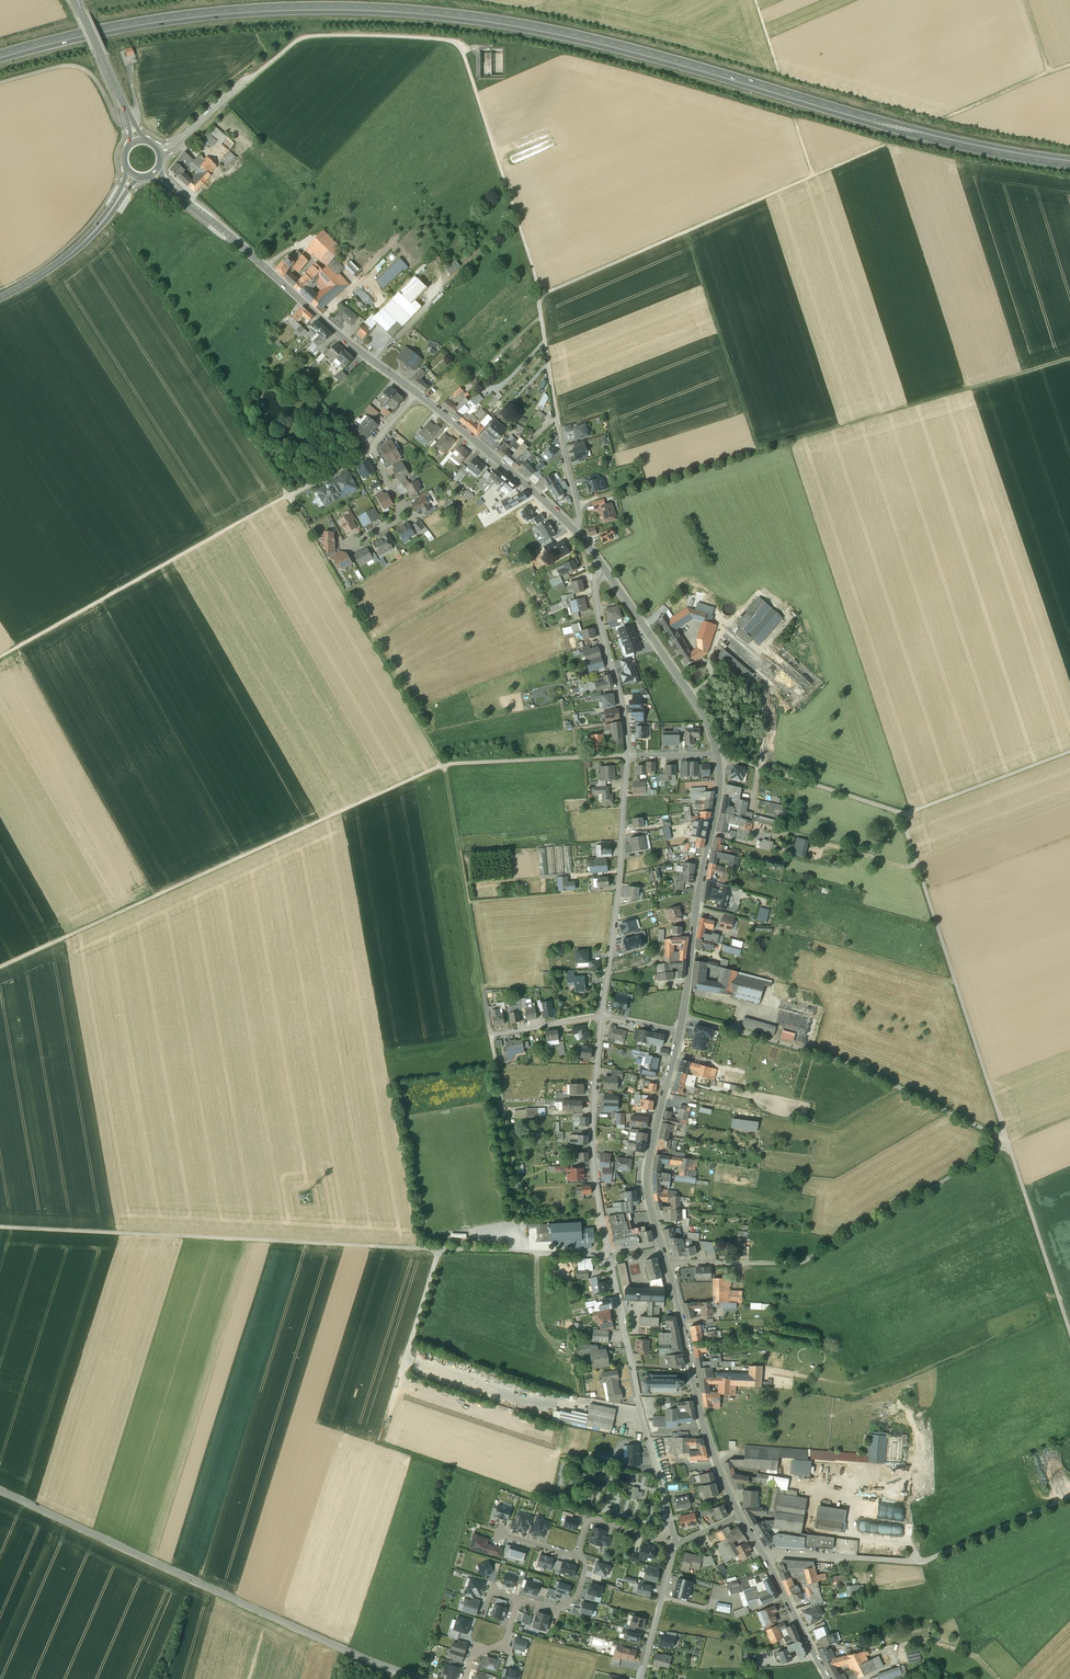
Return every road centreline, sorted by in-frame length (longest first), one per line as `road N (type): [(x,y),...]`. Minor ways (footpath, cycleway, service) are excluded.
road 1 (trunk): [(0,55),(200,14),(405,9),(562,33),(950,141),(1069,163)]
road 2 (track): [(627,756),(436,768),(0,967)]
road 3 (track): [(901,814),(1069,1333)]
road 4 (track): [(288,495),(444,765),(483,990)]
road 5 (track): [(577,505),(1069,362)]
road 6 (track): [(254,80),(308,37),(457,44),(538,294)]
road 7 (tertiary): [(420,1678),(0,1490)]
road 8 (track): [(441,1249),(0,1227)]
road 9 (track): [(814,176),(538,294),(554,405)]
road 10 (track): [(1007,1142),(801,1264),(666,1264)]
road 11 (track): [(441,1249),(383,1445),(536,1498)]
road 12 (track): [(683,1017),(845,1063),(1007,1142)]
road 13 (tertiary): [(154,173),(417,395)]
road 14 (track): [(288,495),(0,657)]
road 15 (track): [(1069,1497),(925,1562),(764,1554)]
road 16 (track): [(1057,1293),(852,1383),(764,1372)]
road 17 (residential): [(609,1253),(674,1544)]
road 18 (tertiary): [(660,1243),(707,1432),(741,1515)]
road 19 (tertiary): [(719,756),(680,1032)]
road 20 (residential): [(627,756),(601,1016)]
road 21 (tertiary): [(417,395),(544,501),(606,569)]
road 22 (residential): [(601,1016),(592,1136),(609,1253)]
road 23 (track): [(760,451),(688,230)]
road 24 (unclassified): [(490,1035),(529,1252)]
road 25 (tertiary): [(606,569),(702,709),(719,756)]
road 26 (tertiary): [(680,1032),(649,1158),(660,1243)]
road 27 (residential): [(606,569),(596,592),(627,756)]
road 28 (track): [(719,756),(901,814)]
road 29 (tertiary): [(741,1515),(830,1678)]
road 30 (tertiary): [(132,174),(81,244),(0,297)]
road 31 (track): [(1069,756),(901,814)]
road 32 (track): [(0,83),(77,68),(97,83),(116,123),(130,121)]
road 33 (tertiary): [(137,141),(78,0)]
road 34 (residential): [(674,1544),(641,1678)]
road 35 (track): [(1069,65),(944,117)]
road 36 (residential): [(578,1557),(588,1515),(674,1544)]
road 37 (residential): [(355,542),(403,514),(371,451)]

